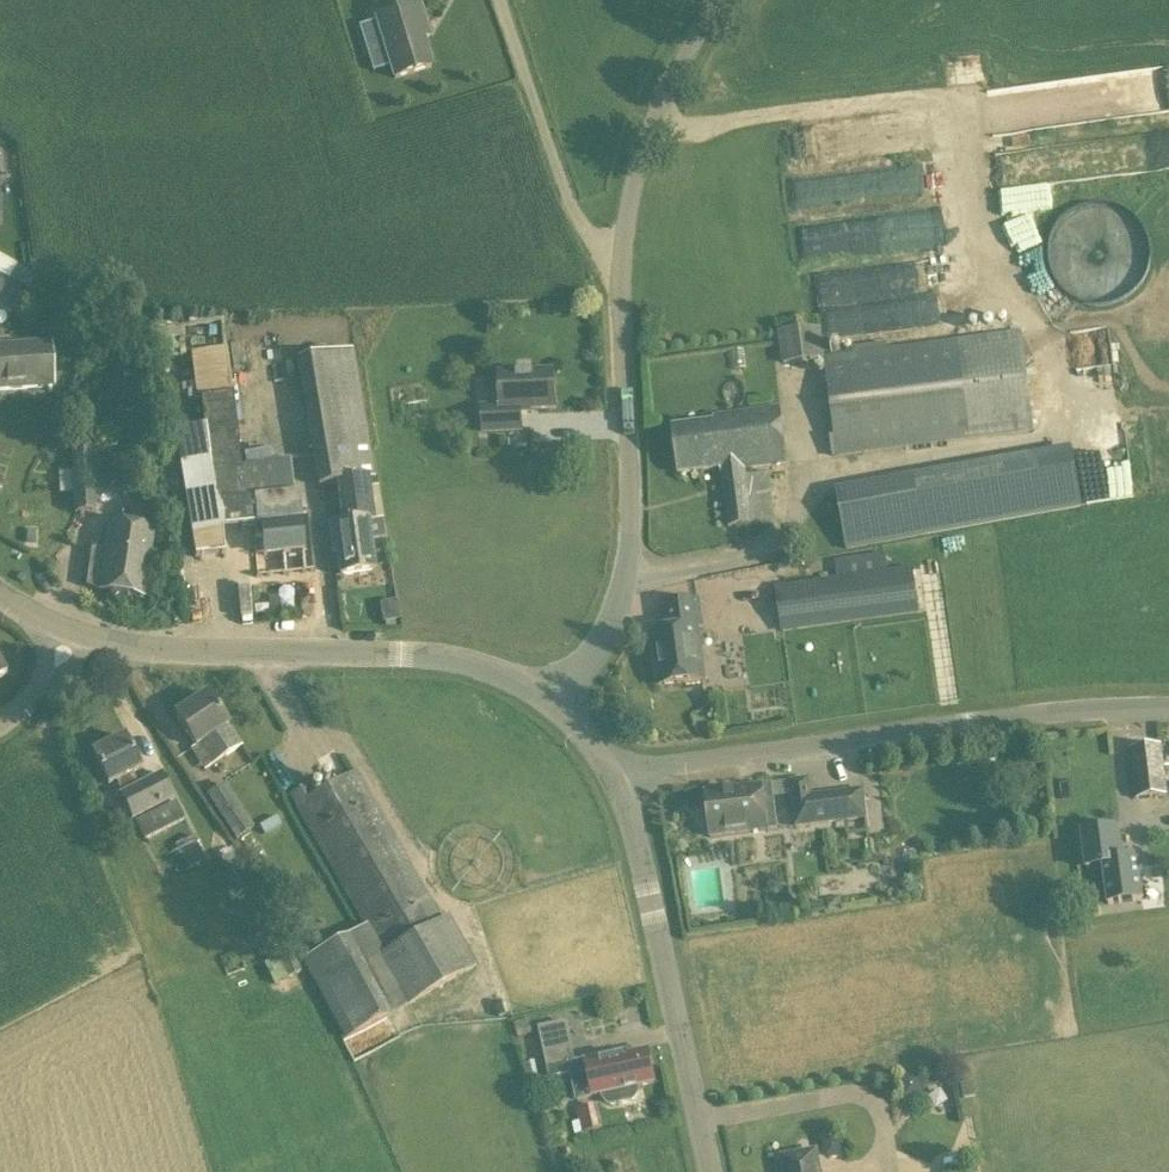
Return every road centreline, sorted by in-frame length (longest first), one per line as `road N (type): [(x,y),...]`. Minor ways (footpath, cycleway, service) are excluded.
road 1 (unclassified): [(563,706),(600,648),(624,575),(631,525),(618,313),(627,228),(673,80),(715,0)]
road 2 (unclassified): [(1168,707),(914,728),(617,777)]
road 3 (unclassified): [(563,706),(497,669),(435,656),(131,647),(73,634)]
road 4 (unclassified): [(711,1171),(617,777)]

